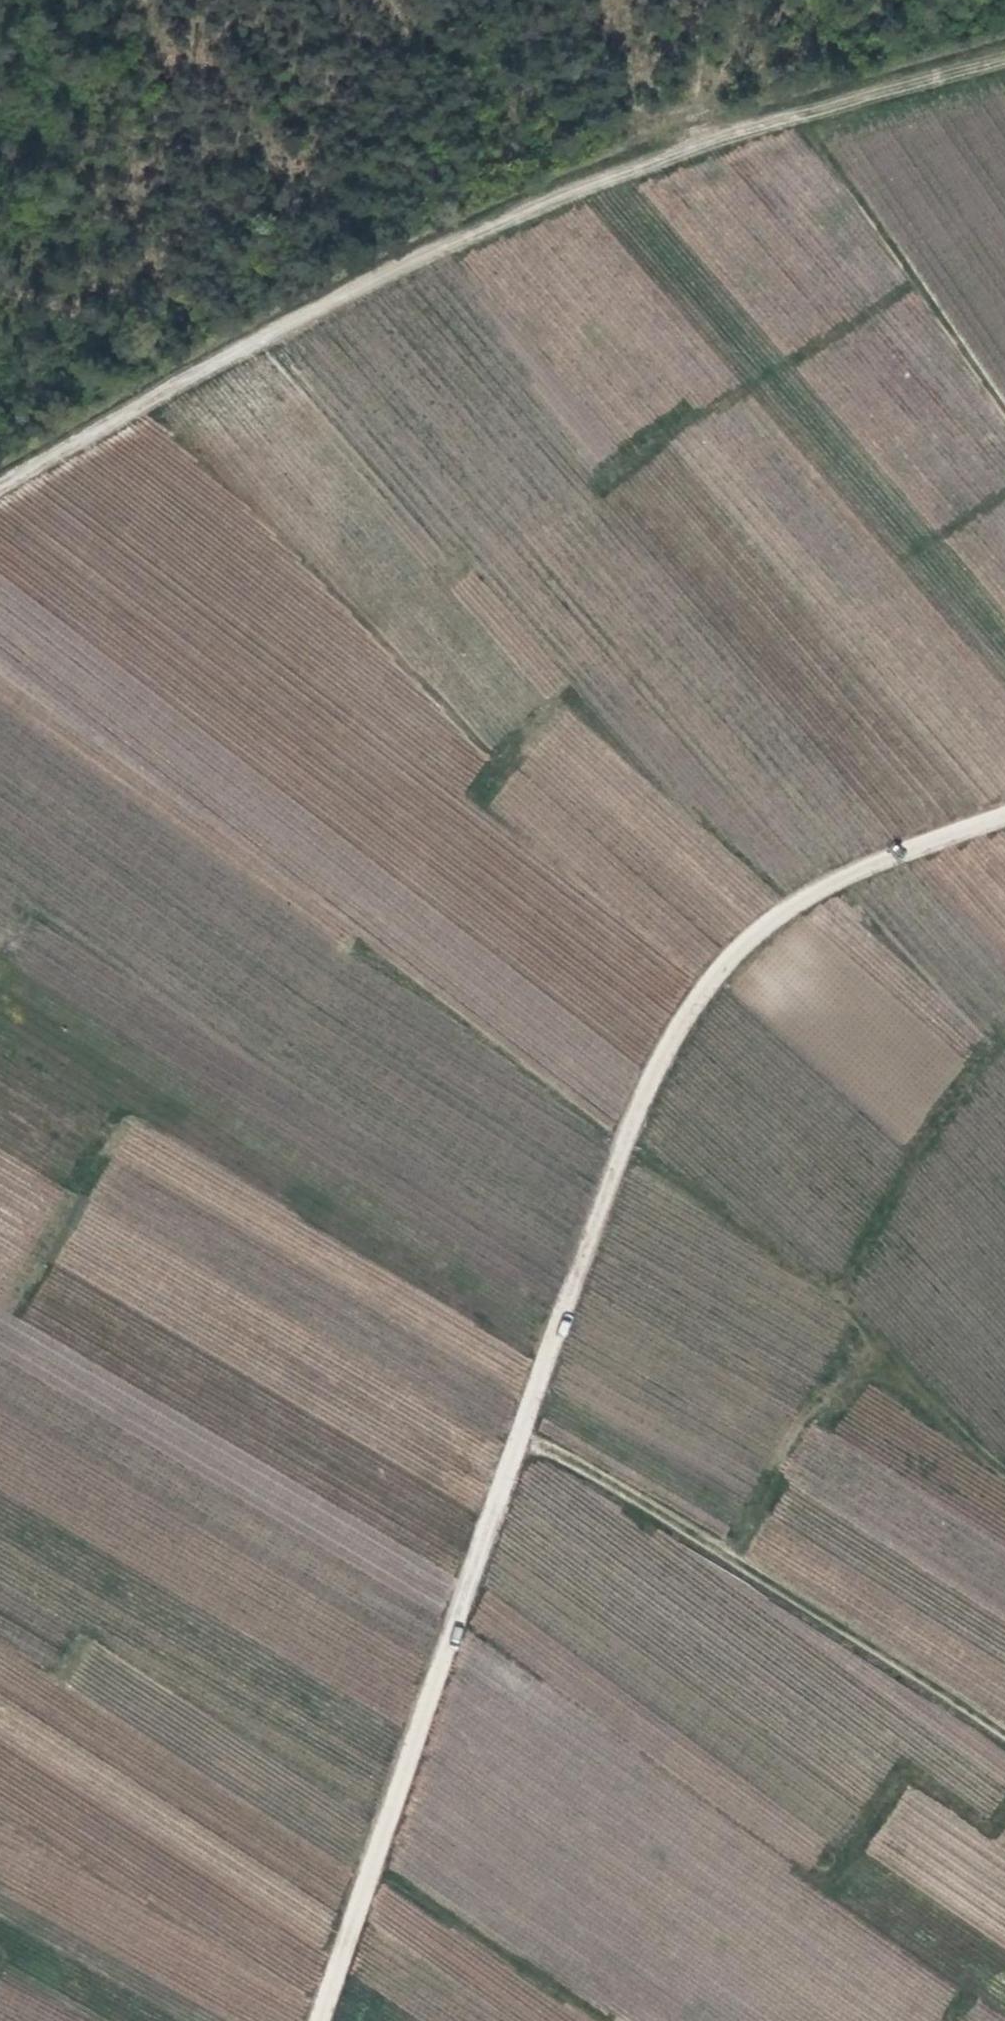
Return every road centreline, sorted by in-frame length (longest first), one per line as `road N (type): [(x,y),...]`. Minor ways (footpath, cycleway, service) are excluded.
road 1 (track): [(0,499),(398,272),(573,196),(803,120),(1004,417)]
road 2 (track): [(1004,1727),(526,1437)]
road 3 (track): [(803,120),(1004,58)]
road 4 (track): [(693,0),(702,74),(733,143)]

